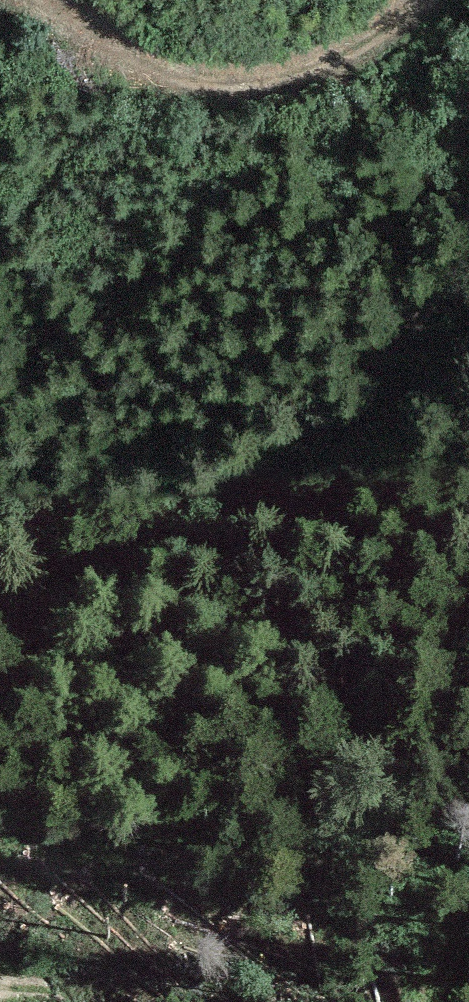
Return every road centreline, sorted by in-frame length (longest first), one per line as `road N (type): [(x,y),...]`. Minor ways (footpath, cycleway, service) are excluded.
road 1 (track): [(0,627),(266,472),(359,392),(468,256)]
road 2 (track): [(421,0),(322,58),(223,84),(115,38),(62,0)]
road 3 (track): [(120,1001),(0,981)]

